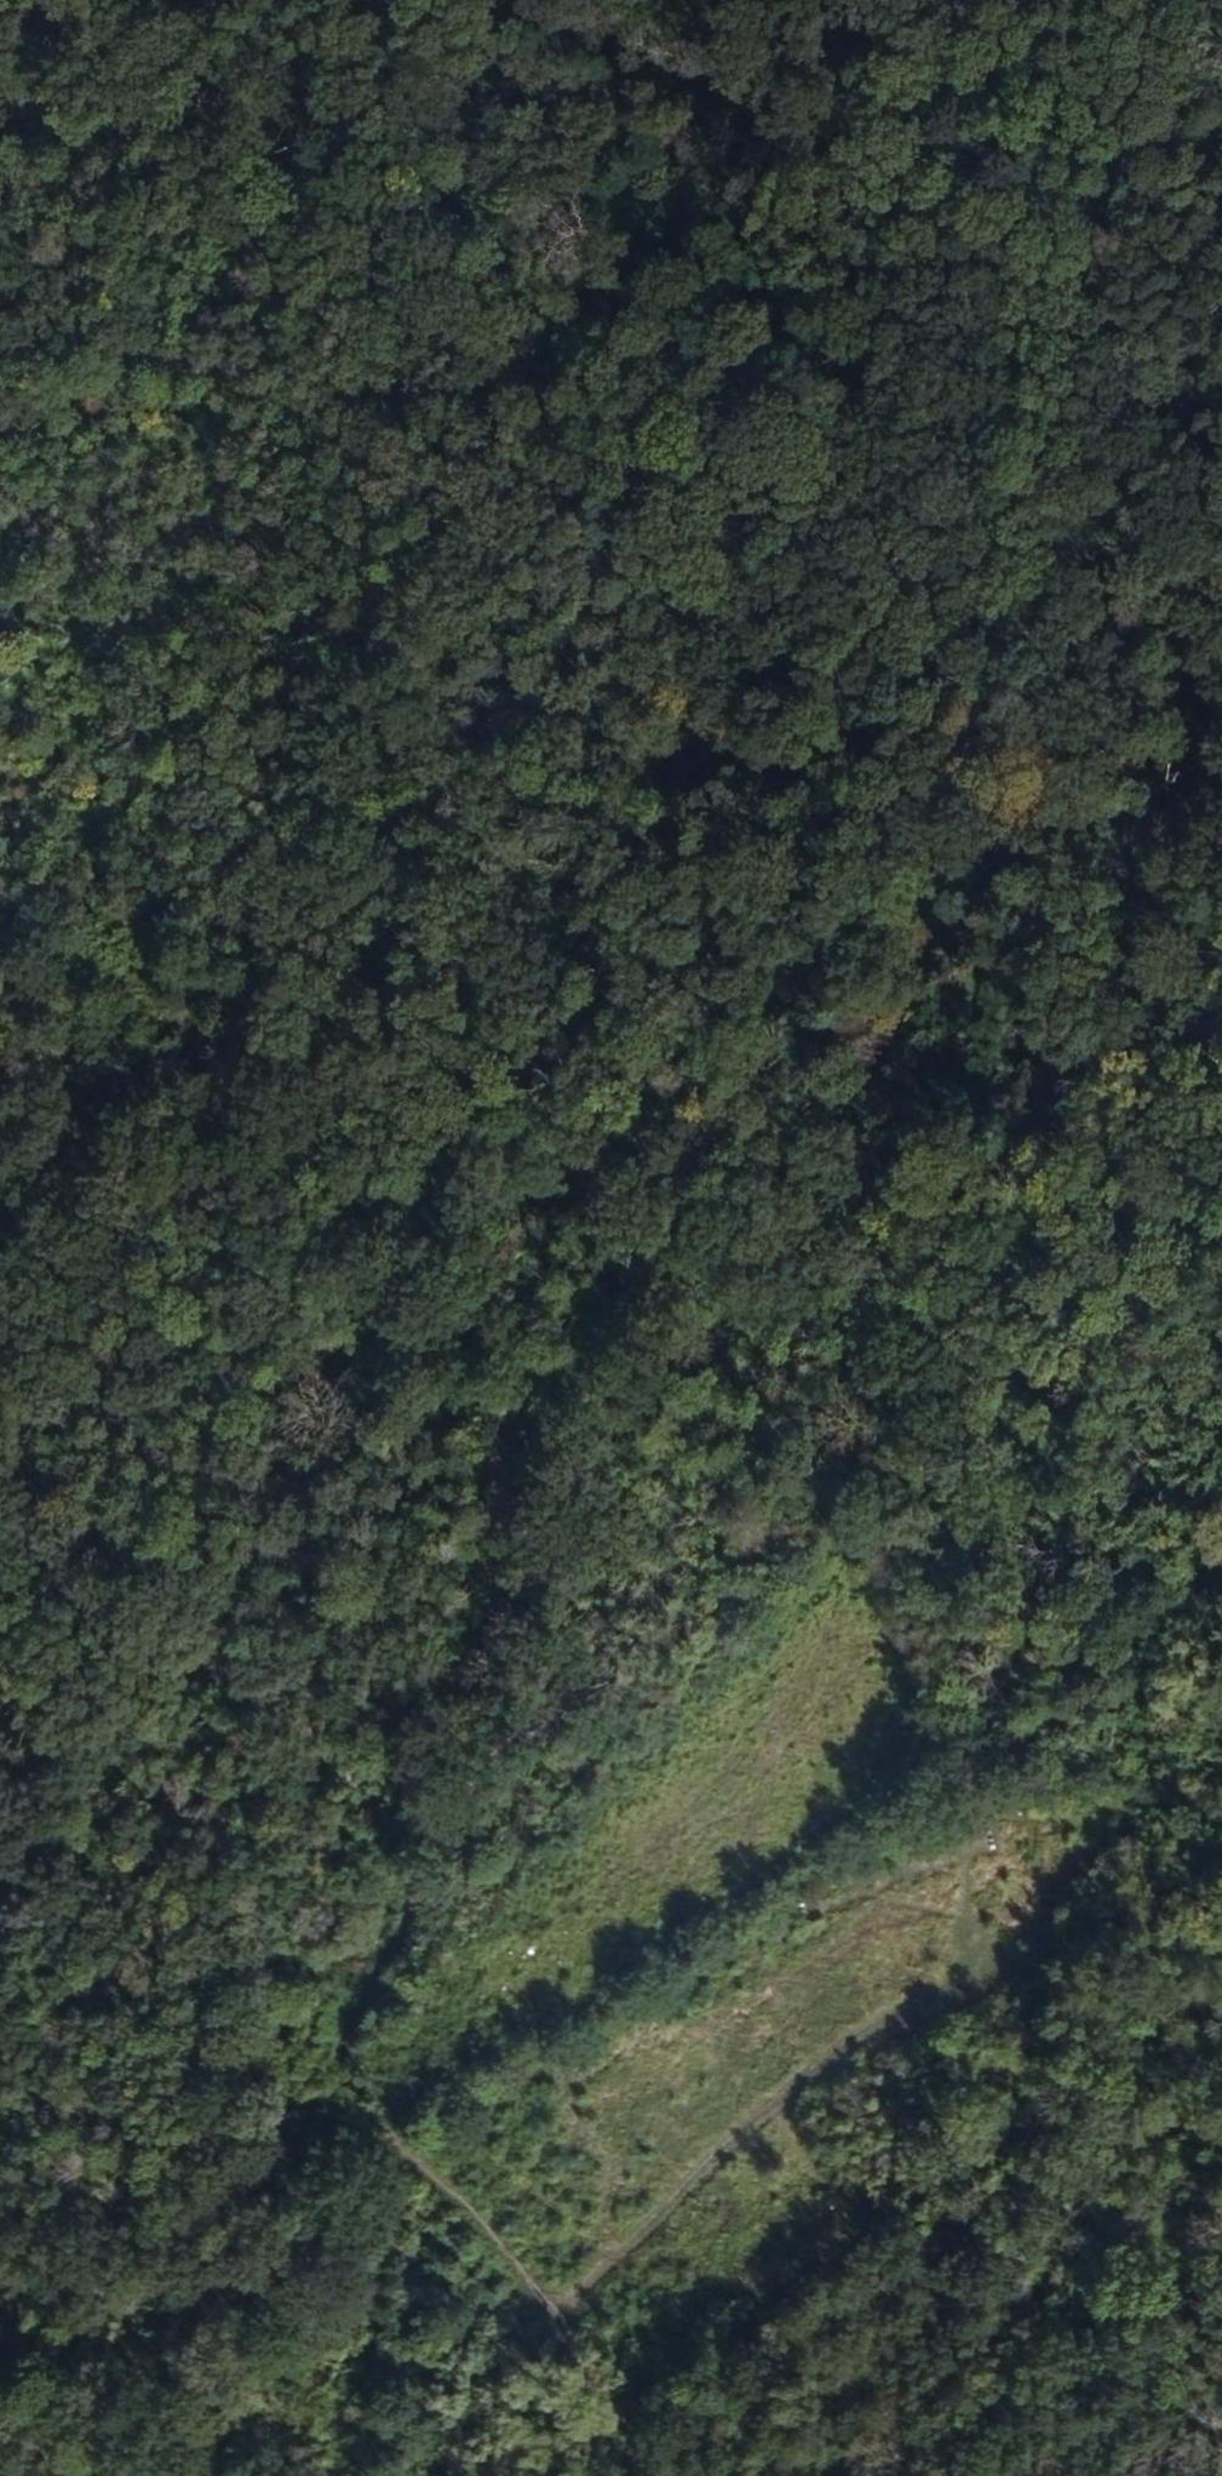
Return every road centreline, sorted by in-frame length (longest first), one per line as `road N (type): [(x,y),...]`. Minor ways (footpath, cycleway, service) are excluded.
road 1 (track): [(347,2053),(667,2475)]

